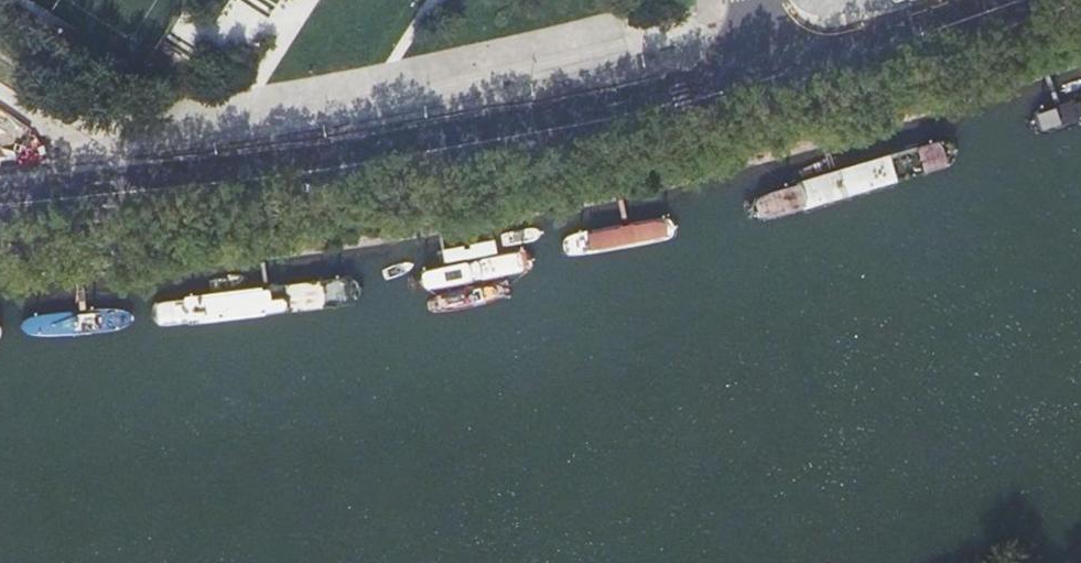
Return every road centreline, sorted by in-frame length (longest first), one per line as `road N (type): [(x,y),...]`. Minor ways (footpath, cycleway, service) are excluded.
road 1 (primary): [(792,75),(614,122),(246,185),(0,210)]
road 2 (primary): [(1024,0),(792,75)]

